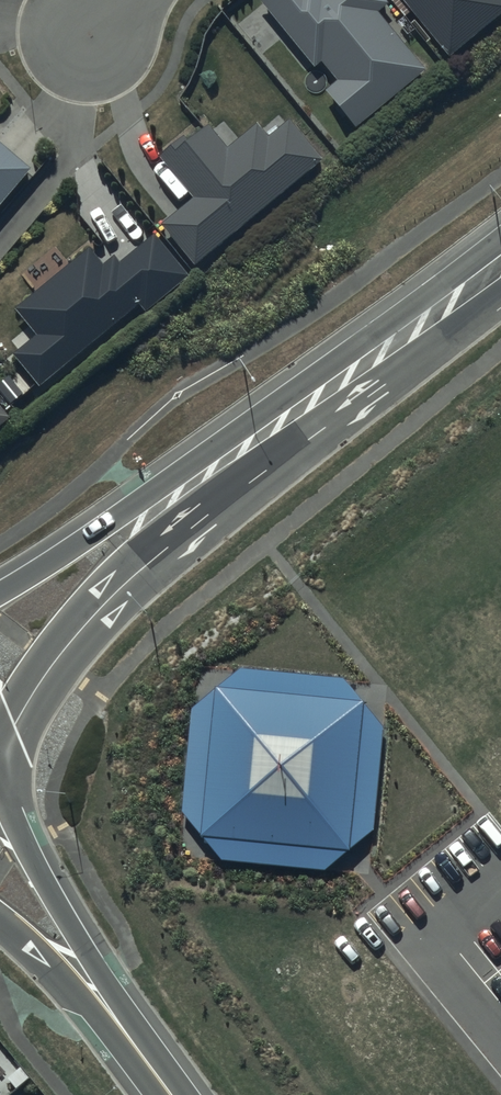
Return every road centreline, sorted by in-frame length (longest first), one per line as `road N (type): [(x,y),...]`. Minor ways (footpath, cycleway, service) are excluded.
road 1 (secondary): [(371,360),(268,470),(99,610),(0,736)]
road 2 (secondary): [(0,593),(371,360)]
road 3 (tertiary): [(0,787),(80,942),(125,1007),(137,1047)]
road 4 (tertiary): [(137,1047),(0,925)]
road 5 (secondary): [(371,360),(500,262)]

